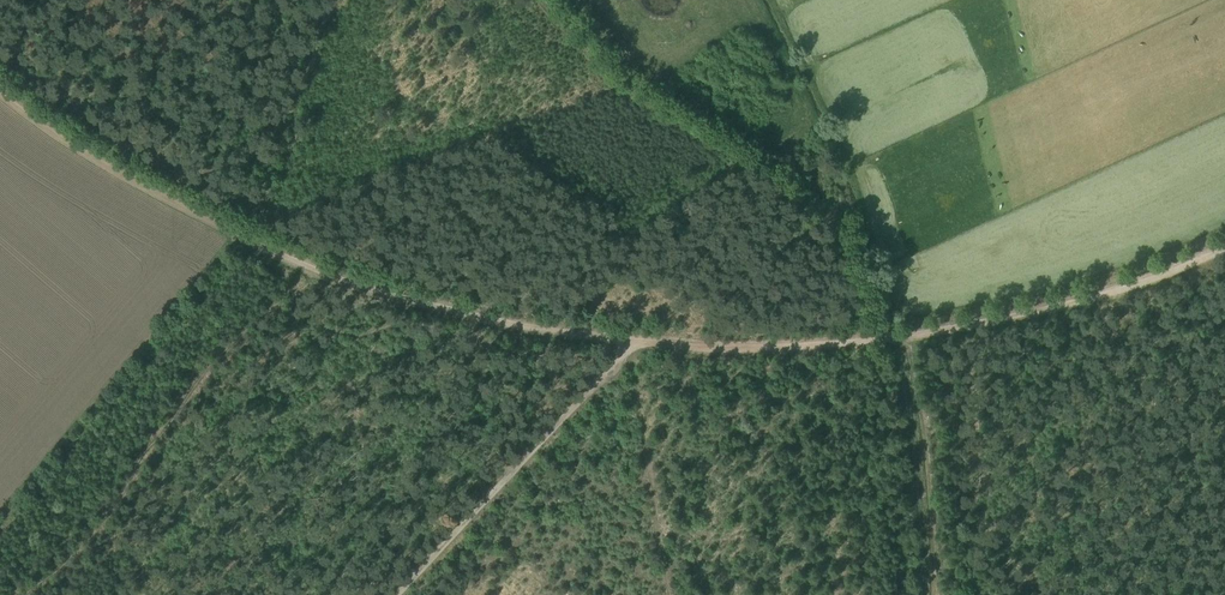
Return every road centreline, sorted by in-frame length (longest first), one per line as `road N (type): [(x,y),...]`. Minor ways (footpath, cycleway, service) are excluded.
road 1 (track): [(628,343),(469,318),(254,246),(65,144),(0,93)]
road 2 (track): [(897,339),(1081,302),(1152,281),(1224,246)]
road 3 (track): [(398,594),(607,377),(628,343)]
road 4 (track): [(628,343),(865,342)]

